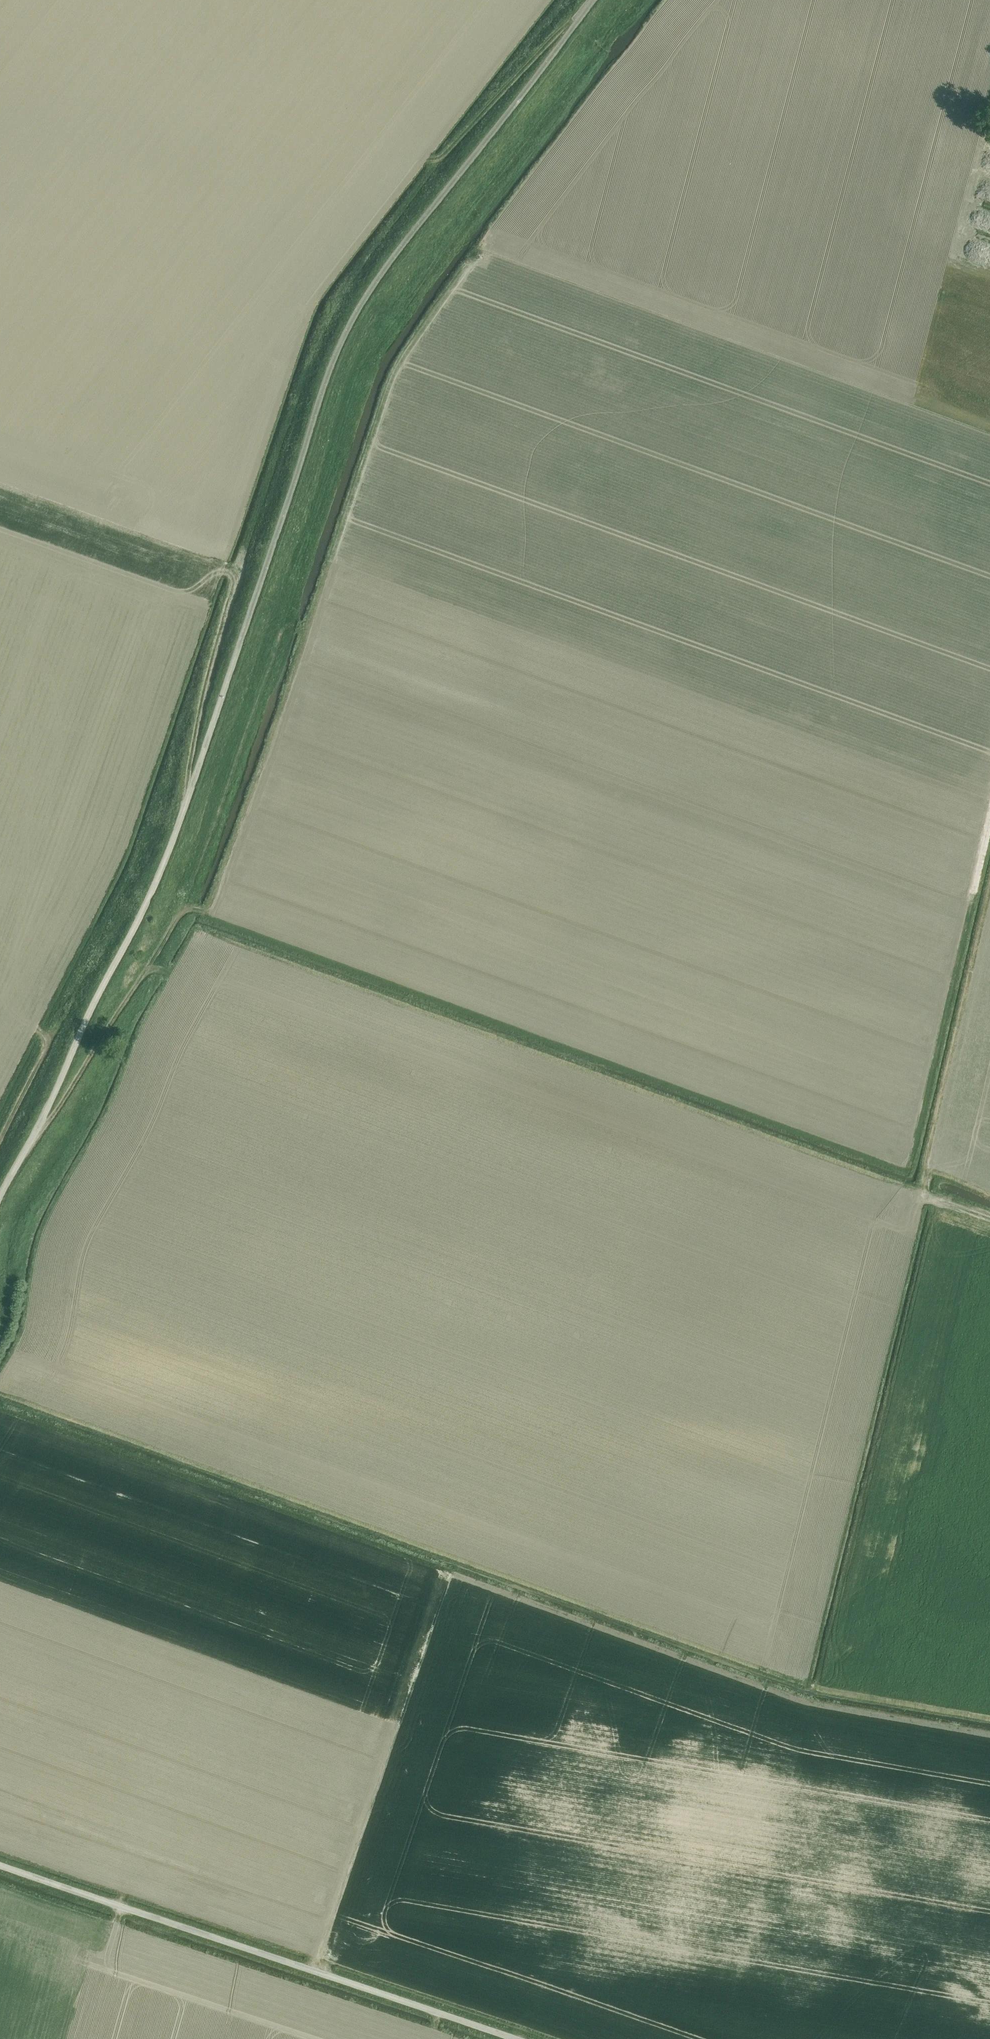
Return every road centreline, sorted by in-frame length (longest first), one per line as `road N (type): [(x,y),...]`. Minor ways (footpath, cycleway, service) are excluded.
road 1 (unclassified): [(0,1199),(174,835),(335,349),(374,278),(593,0)]
road 2 (unclassified): [(515,2038),(0,1863)]

